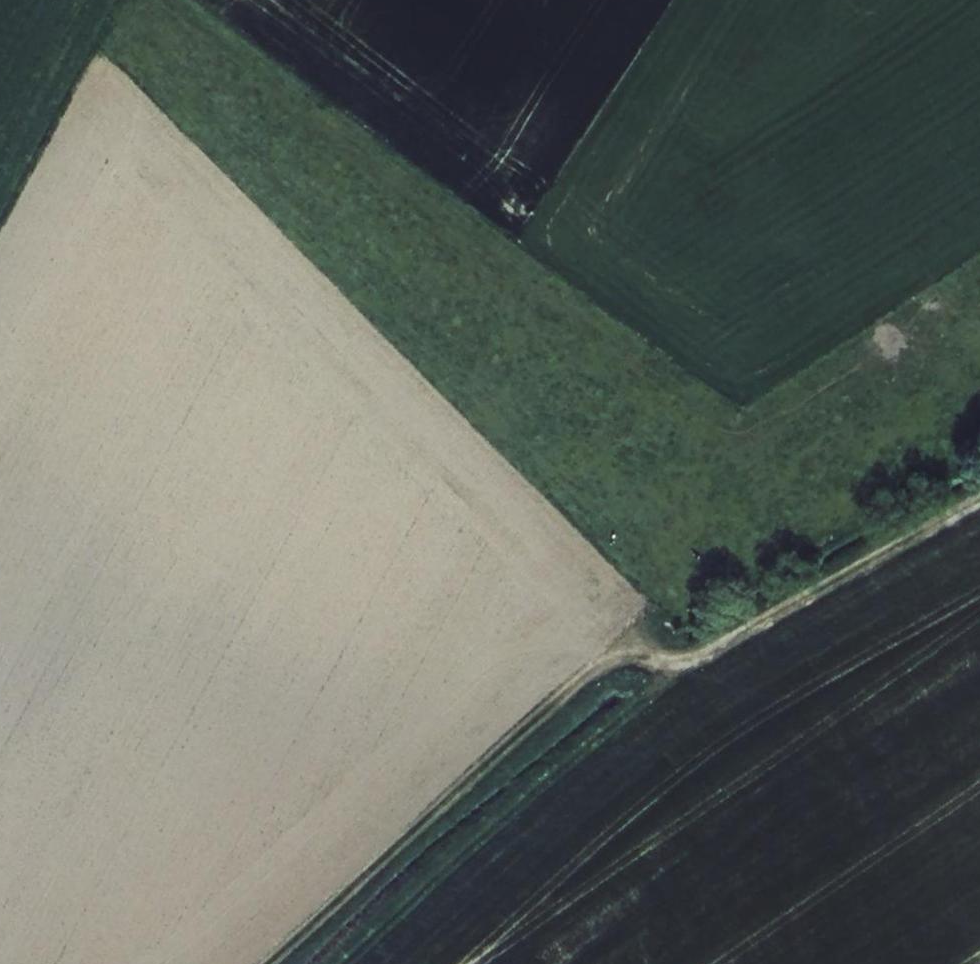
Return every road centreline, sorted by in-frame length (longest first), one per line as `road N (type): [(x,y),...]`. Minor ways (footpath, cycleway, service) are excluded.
road 1 (track): [(979,498),(668,671)]

